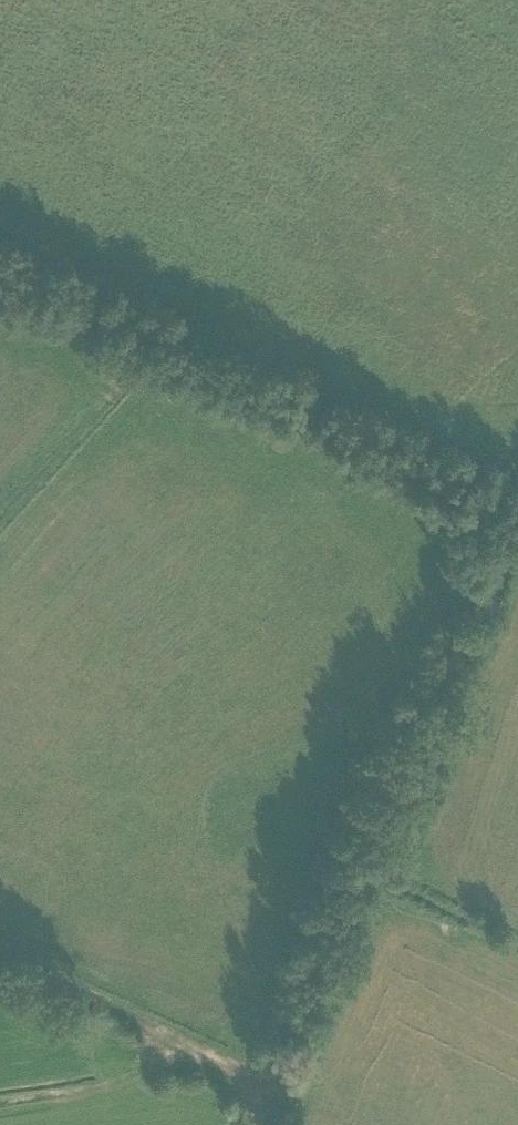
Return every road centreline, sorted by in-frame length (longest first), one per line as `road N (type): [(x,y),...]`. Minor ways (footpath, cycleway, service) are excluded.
road 1 (track): [(237,1101),(166,1084),(0,1106)]

